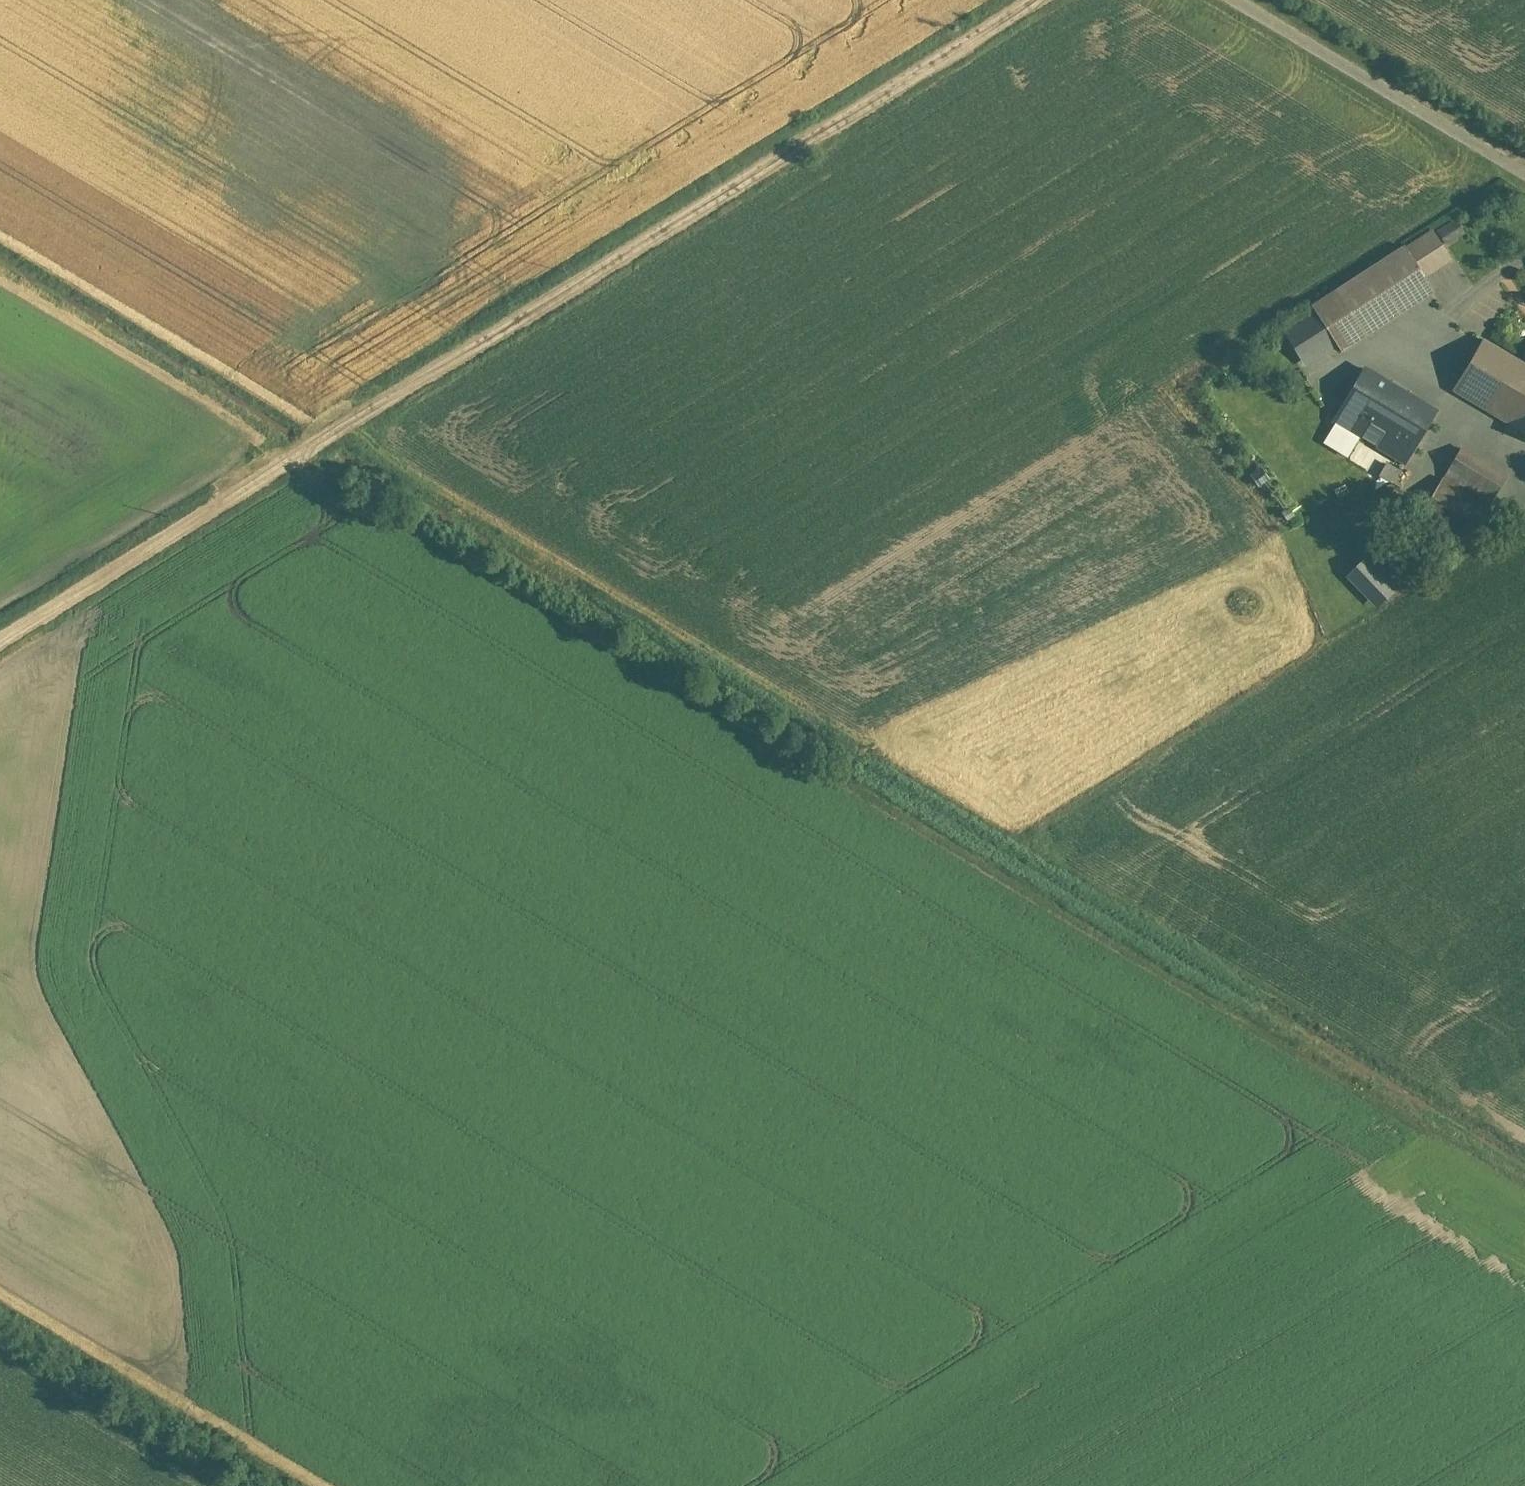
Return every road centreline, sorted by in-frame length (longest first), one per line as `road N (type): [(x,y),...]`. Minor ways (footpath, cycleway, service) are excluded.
road 1 (track): [(0,638),(353,429),(1035,0)]
road 2 (unclassified): [(1233,0),(1524,173)]

